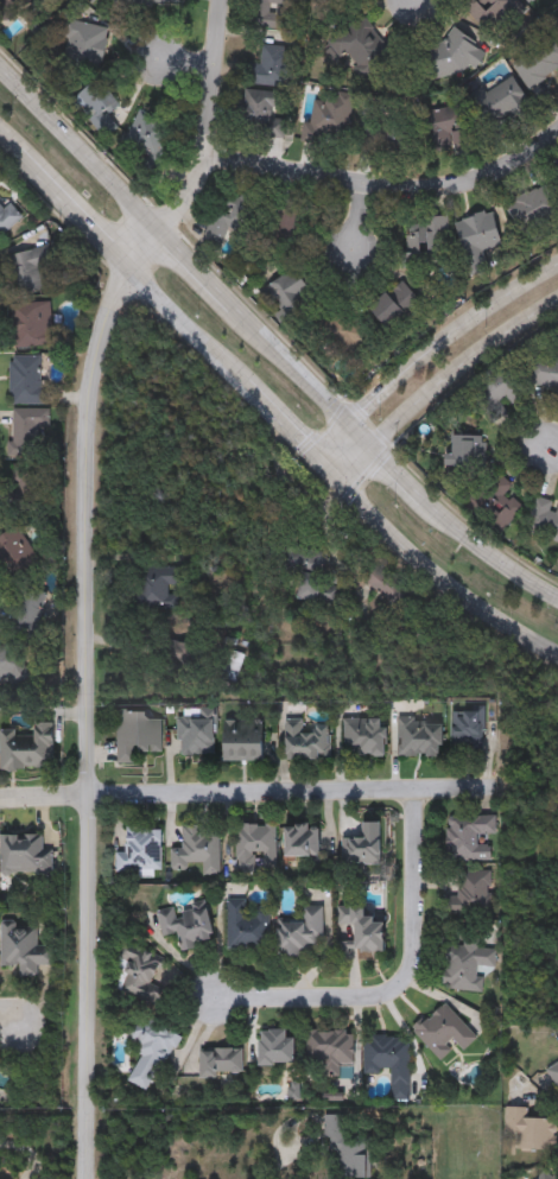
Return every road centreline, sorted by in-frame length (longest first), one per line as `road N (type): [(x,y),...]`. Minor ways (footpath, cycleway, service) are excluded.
road 1 (residential): [(222,0),(208,170),(194,202),(128,273),(94,353),(84,406),(84,1178)]
road 2 (secondary): [(557,597),(426,500),(0,69)]
road 3 (residential): [(420,794),(419,934),(414,970),(401,990),(367,999),(216,1001)]
road 4 (residential): [(84,797),(420,794),(459,785)]
road 5 (residential): [(557,126),(509,161),(399,188),(209,158)]
road 6 (tertiary): [(557,263),(482,311),(312,459)]
road 7 (tertiary): [(335,486),(450,374),(557,297)]
road 8 (secondary): [(335,486),(464,606),(557,659)]
road 9 (secondary): [(1,144),(128,273)]
road 10 (secondary): [(128,273),(232,381)]

